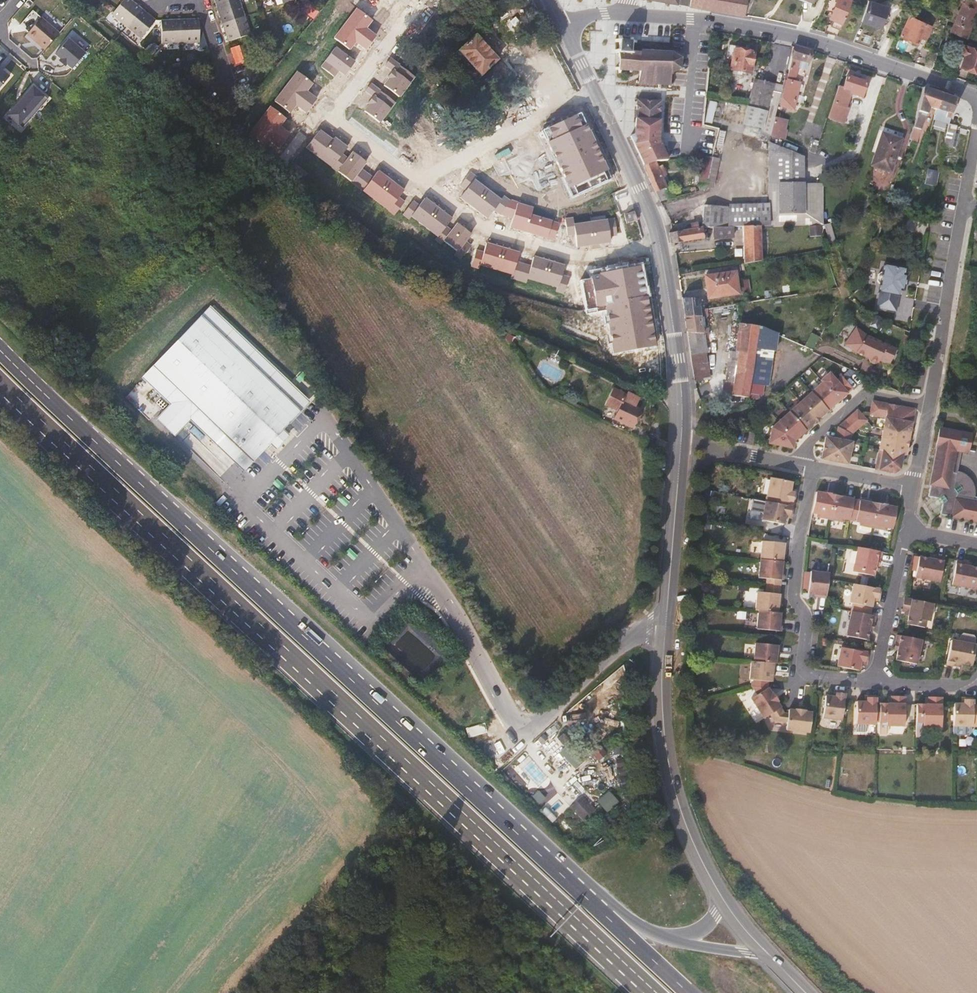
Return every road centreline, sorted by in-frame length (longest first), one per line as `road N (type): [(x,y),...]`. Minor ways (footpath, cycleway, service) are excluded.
road 1 (trunk): [(688,992),(138,481)]
road 2 (trunk): [(650,931),(138,481)]
road 3 (trunk): [(124,503),(539,890)]
road 4 (tertiary): [(680,466),(665,616),(664,735),(681,808),(713,882)]
road 5 (residential): [(622,13),(713,19),(812,40),(976,97)]
road 6 (residential): [(875,683),(801,676),(807,620),(795,599),(812,468)]
road 7 (residential): [(660,249),(581,258),(522,242),(471,219),(421,182)]
road 8 (tertiary): [(660,249),(655,220),(563,26)]
road 9 (tertiary): [(682,439),(683,393),(660,249)]
road 10 (trunk): [(138,481),(0,350)]
road 11 (trunk): [(0,380),(124,503)]
road 12 (residential): [(929,406),(864,394),(810,442),(803,466)]
road 13 (trunk): [(0,398),(124,503)]
road 14 (residential): [(906,530),(875,683)]
road 15 (trunk): [(539,890),(655,992)]
road 16 (residential): [(965,205),(940,351)]
road 17 (trunk): [(539,890),(643,992)]
road 18 (residential): [(412,8),(342,103),(327,109)]
road 19 (trunk): [(778,964),(650,931)]
road 20 (residential): [(532,123),(421,182)]

